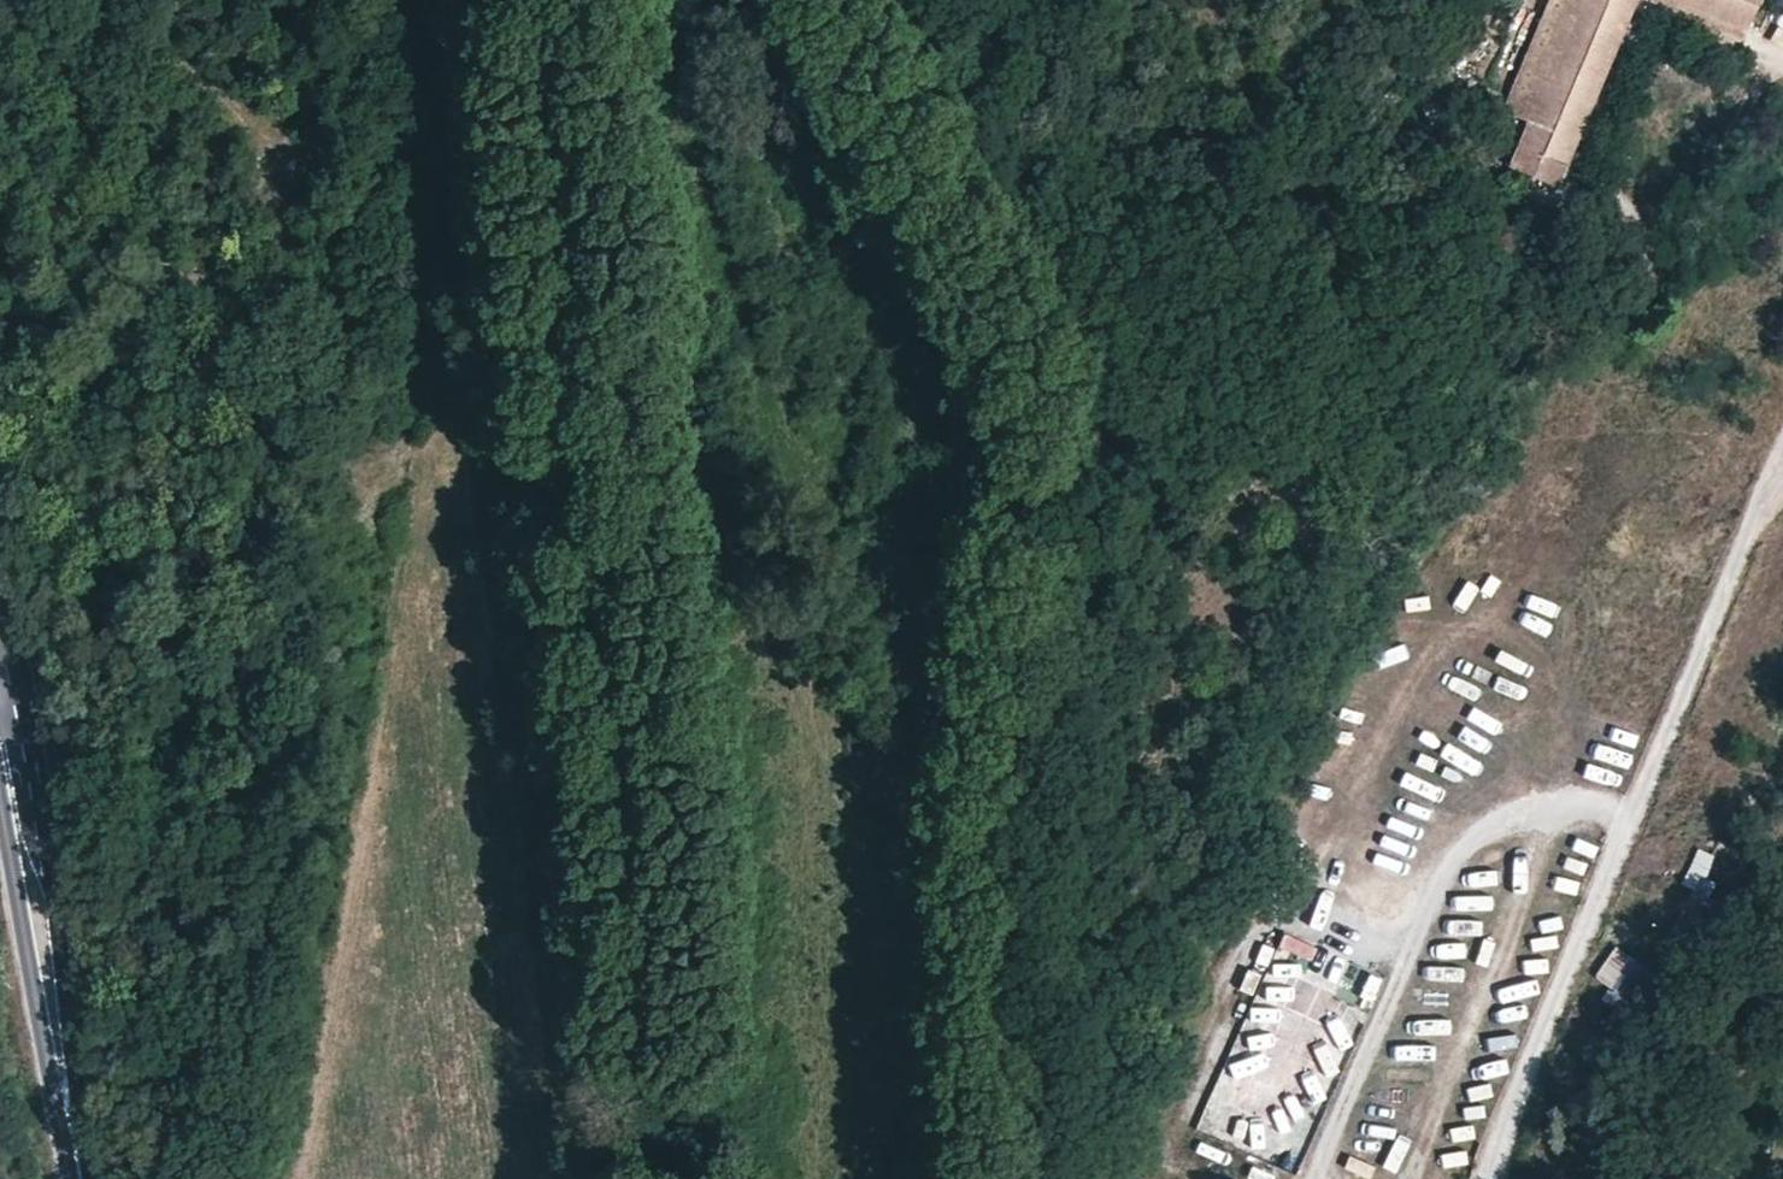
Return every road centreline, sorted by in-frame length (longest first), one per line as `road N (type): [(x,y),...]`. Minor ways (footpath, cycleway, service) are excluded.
road 1 (track): [(1503,1178),(1627,835),(1782,483)]
road 2 (secondary): [(67,1103),(61,922),(0,598)]
road 3 (secondary): [(0,805),(67,1103)]

